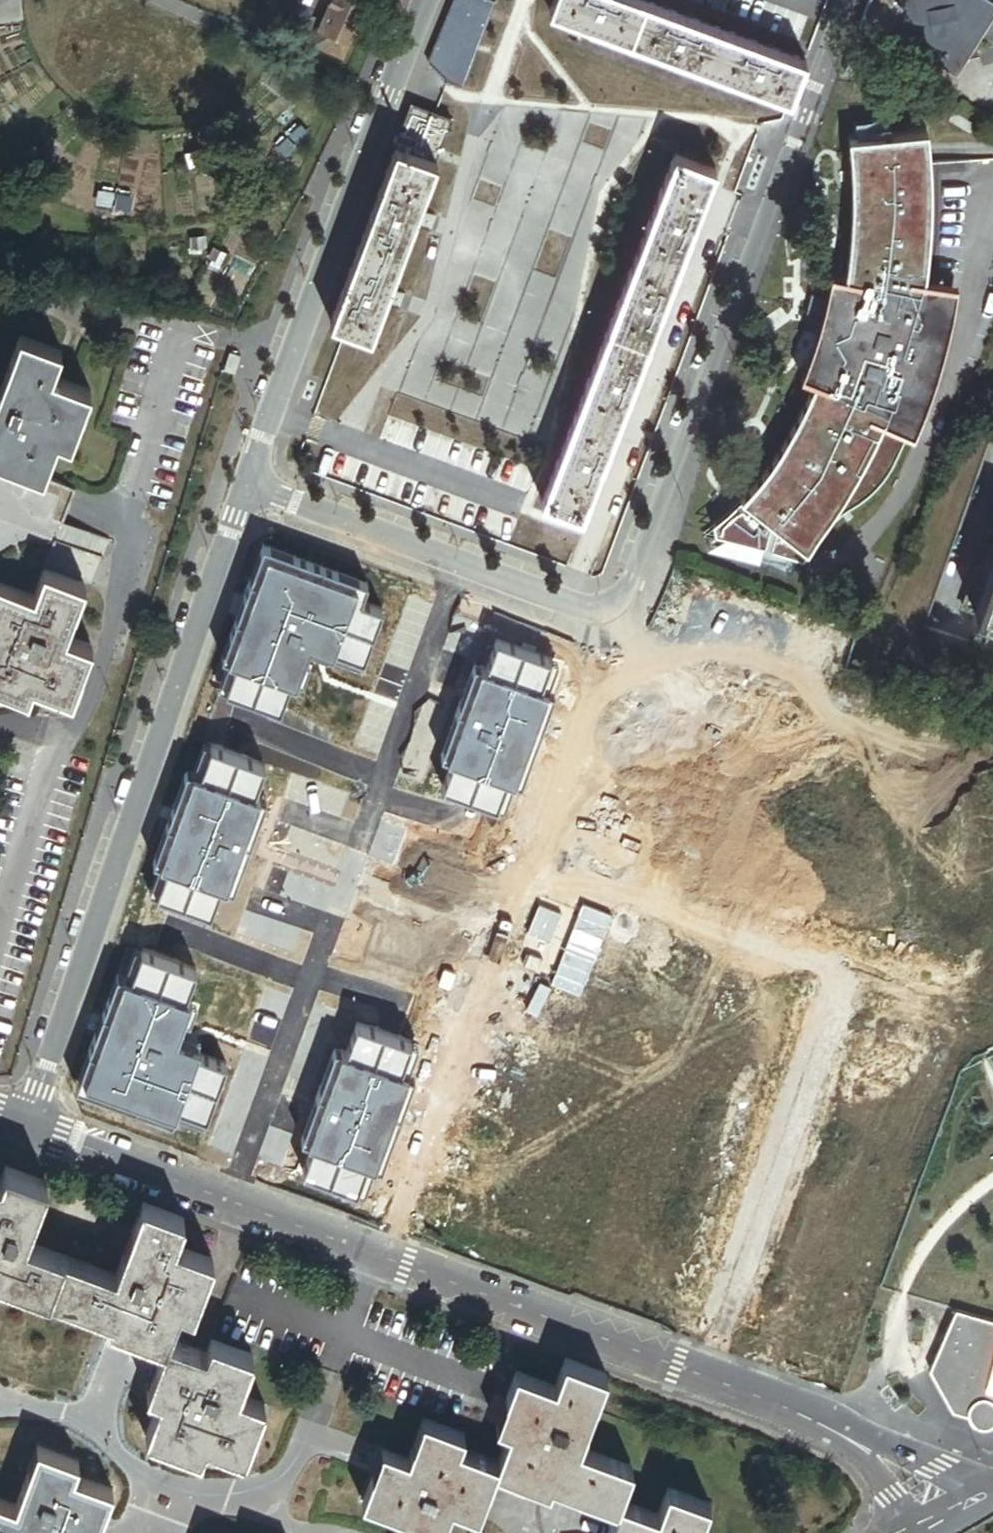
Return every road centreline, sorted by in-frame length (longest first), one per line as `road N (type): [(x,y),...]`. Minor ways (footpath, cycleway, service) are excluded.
road 1 (residential): [(245,484),(26,1128)]
road 2 (residential): [(846,0),(622,604)]
road 3 (residential): [(430,0),(245,484)]
road 4 (residential): [(885,998),(743,1395)]
road 5 (residential): [(529,867),(390,1263)]
road 6 (residential): [(622,604),(576,606),(245,484)]
road 7 (residential): [(390,1263),(26,1128)]
road 8 (residential): [(529,867),(885,998)]
road 9 (residential): [(743,1395),(390,1263)]
road 10 (residential): [(622,604),(529,867)]
road 11 (residential): [(868,1449),(743,1395)]
road 12 (residential): [(992,1485),(868,1449)]

